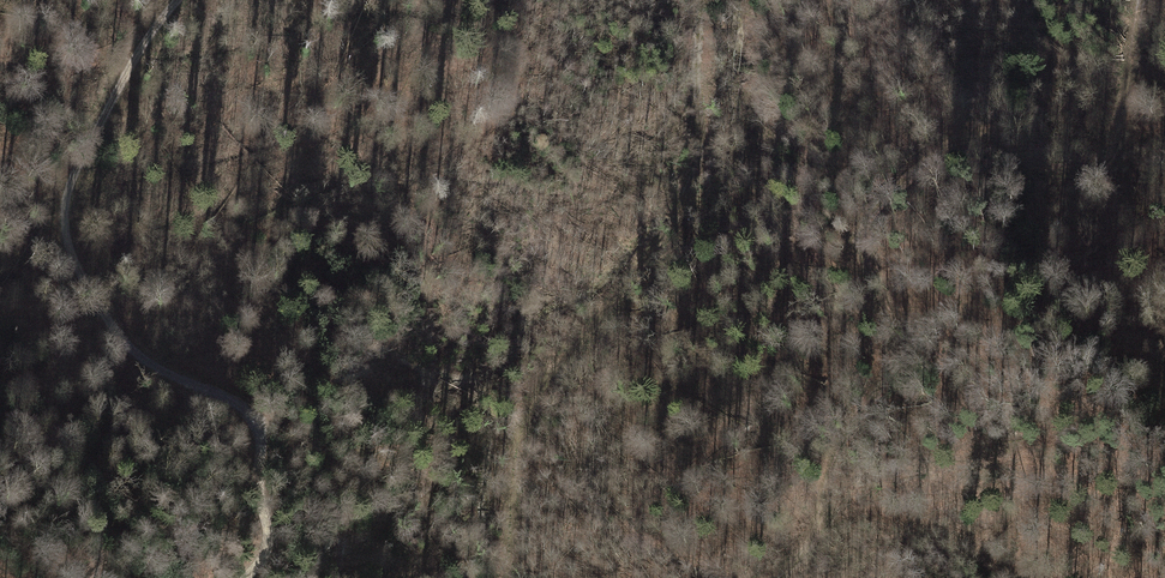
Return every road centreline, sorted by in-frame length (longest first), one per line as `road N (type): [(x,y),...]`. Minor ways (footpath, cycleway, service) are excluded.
road 1 (track): [(782,577),(814,534),(840,448),(888,367),(889,327),(863,253),(870,216),(960,143),(992,144),(1054,175),(1101,166),(1116,143),(1142,0)]
road 2 (track): [(244,577),(269,536),(257,424),(239,405),(156,368),(128,346),(82,277),(65,230),(65,202),(82,158),(130,66),(177,0)]
road 3 (track): [(702,0),(695,179),(674,221),(531,408),(513,466),(508,577)]

